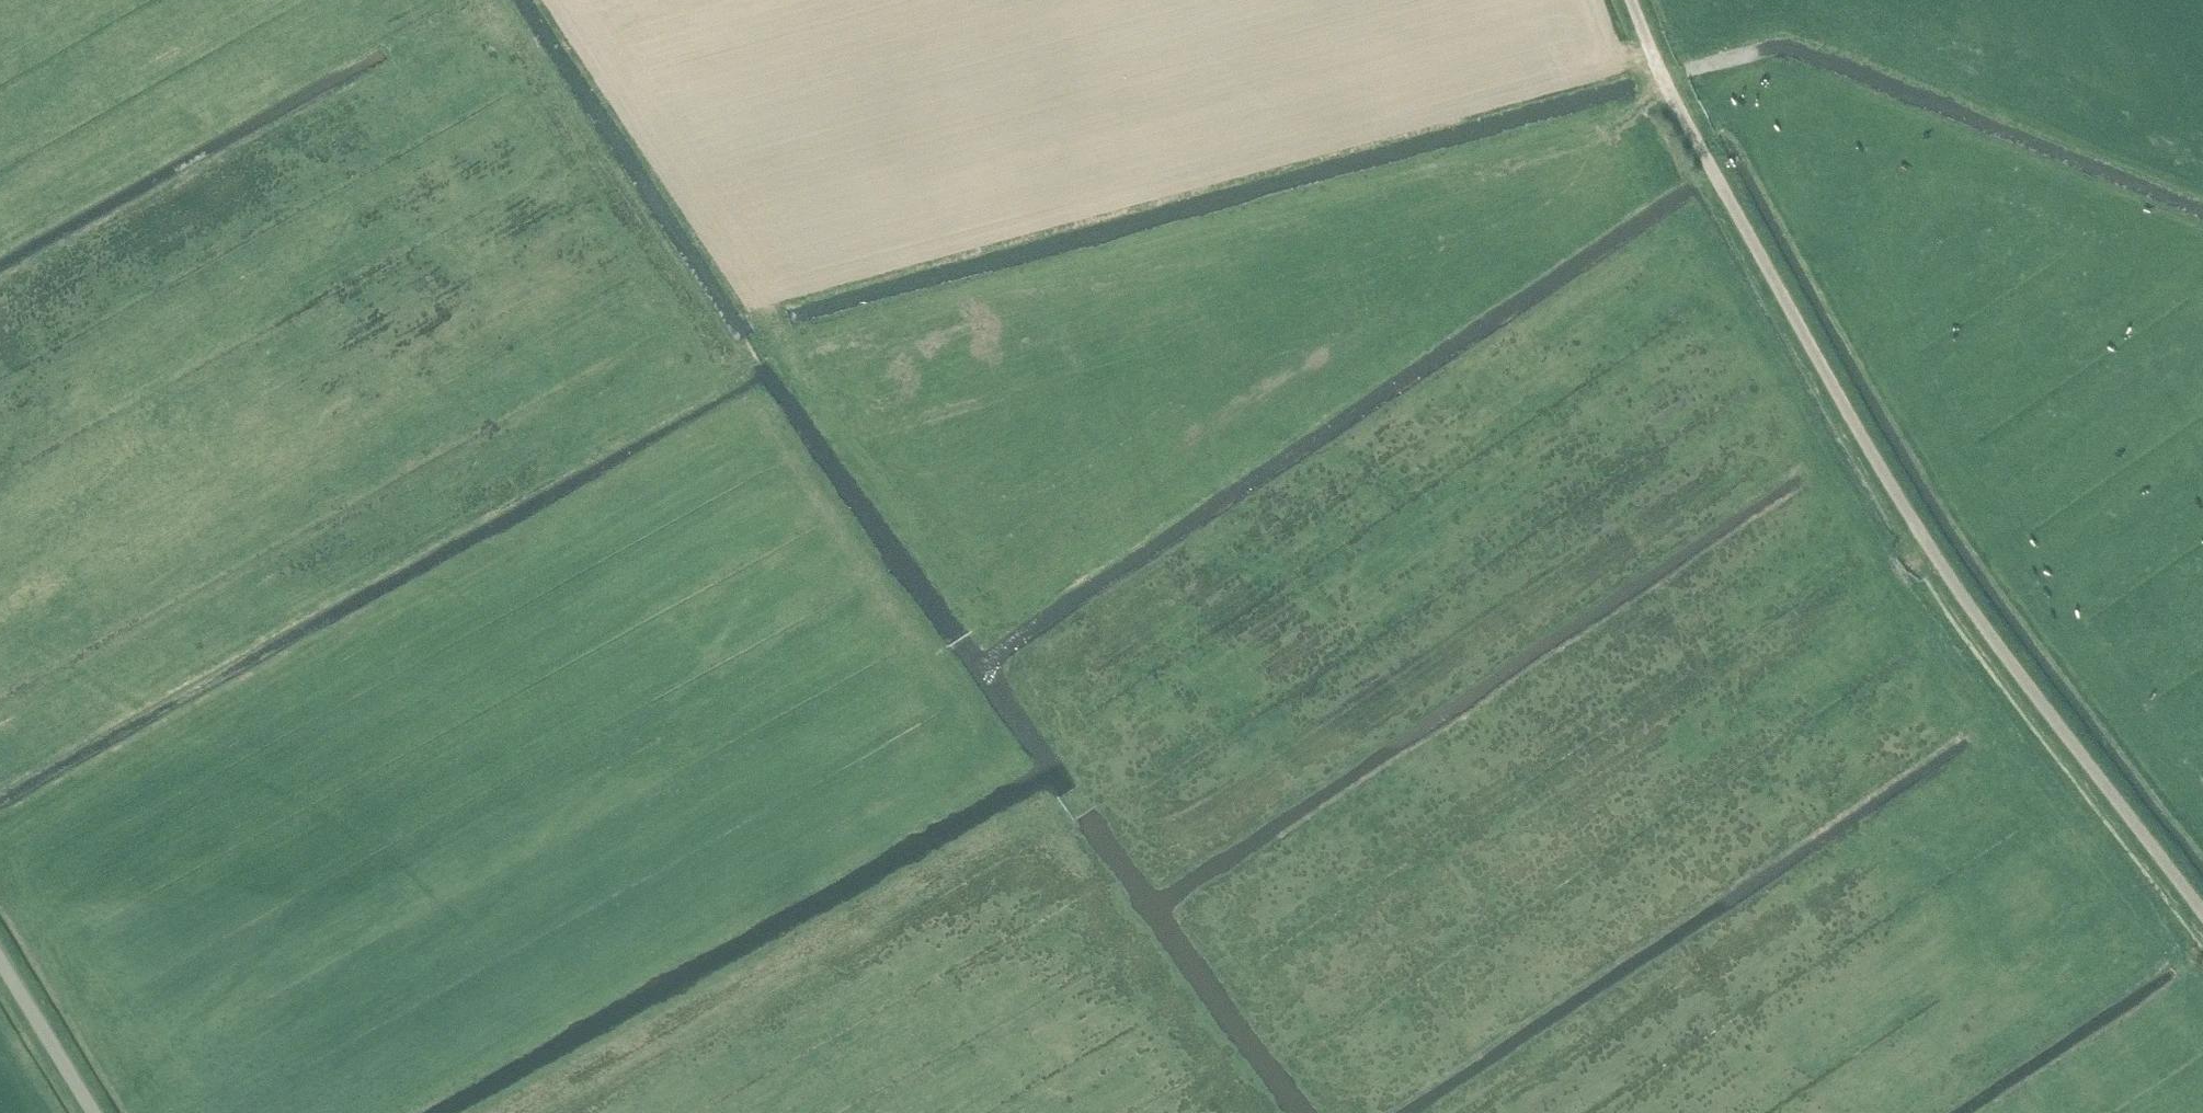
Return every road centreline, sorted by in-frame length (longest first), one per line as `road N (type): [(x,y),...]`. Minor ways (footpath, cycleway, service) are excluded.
road 1 (unclassified): [(2202,905),(1952,575),(1698,144),(1631,0)]
road 2 (unclassified): [(94,1112),(0,960)]

